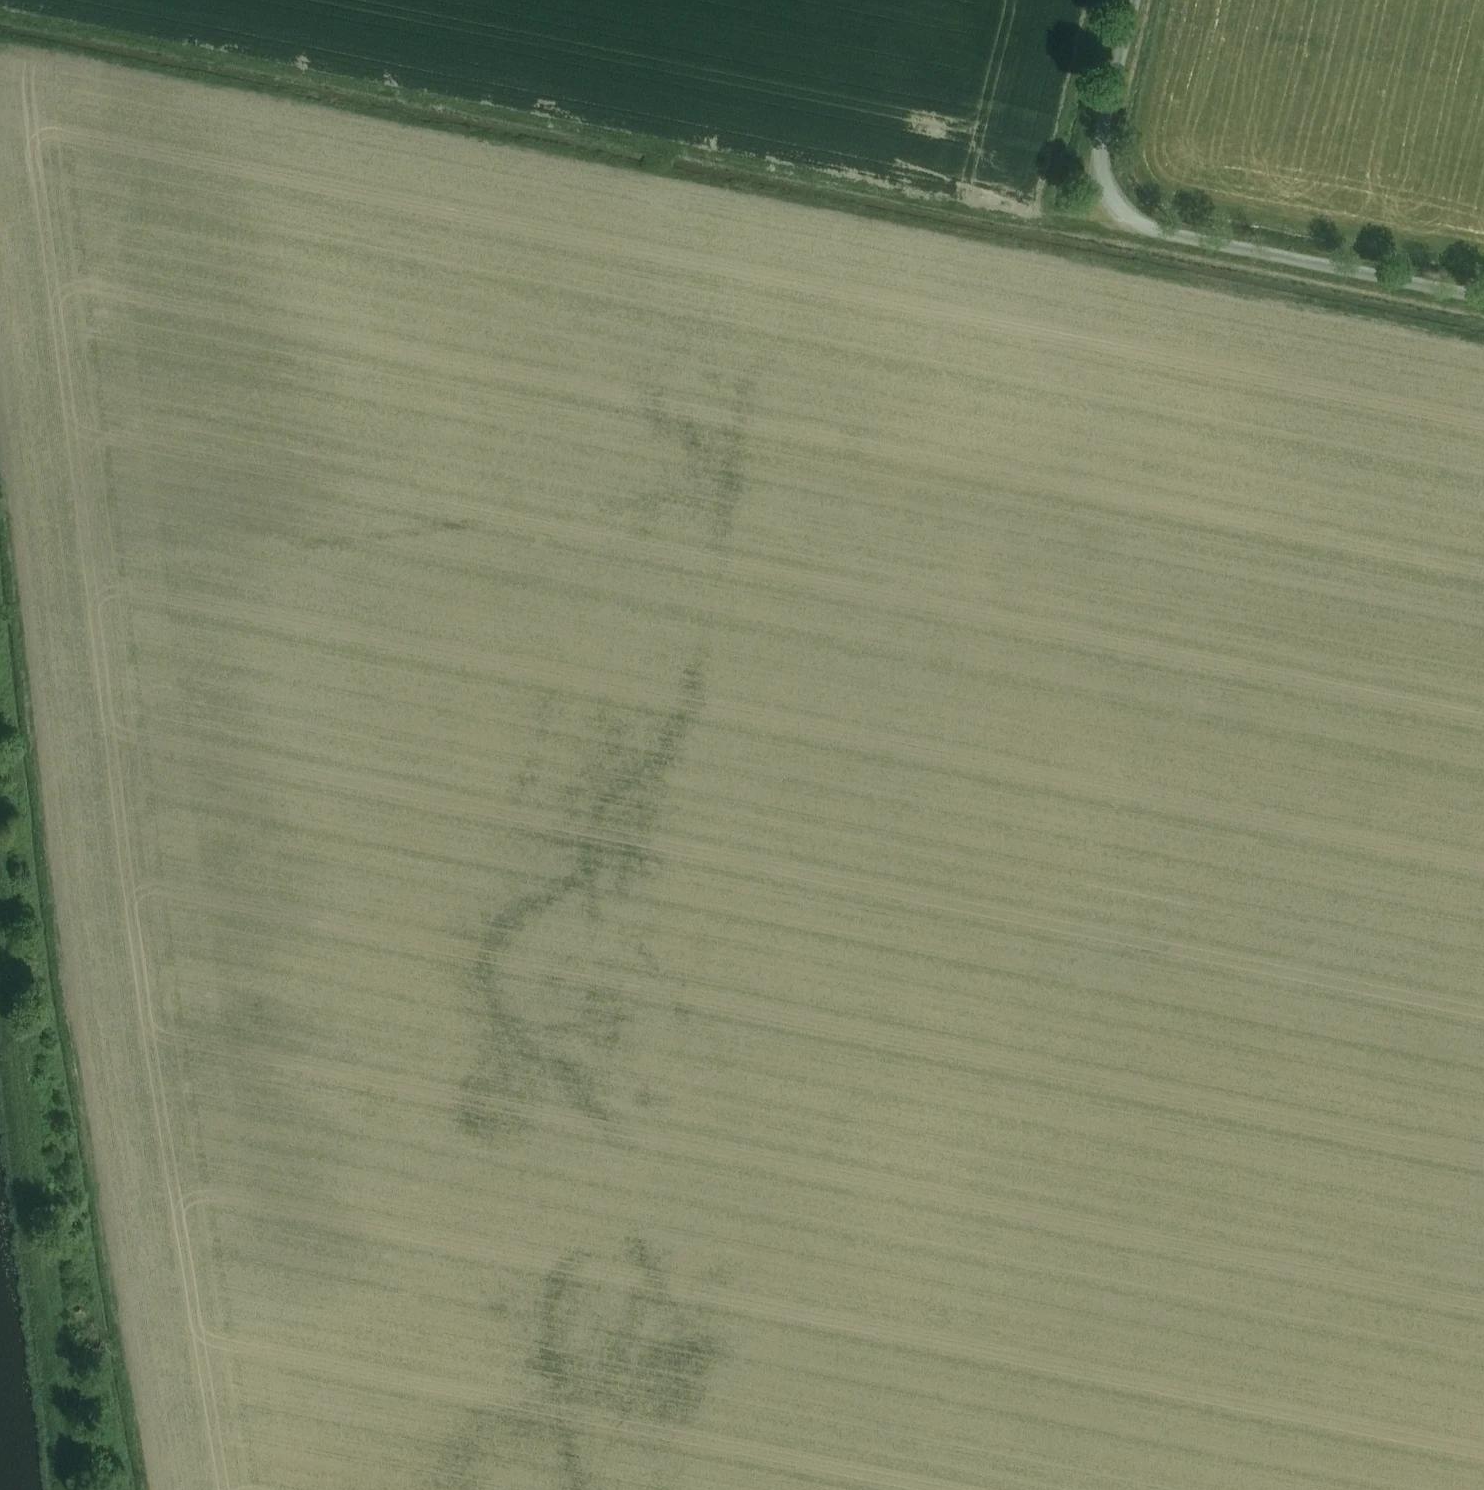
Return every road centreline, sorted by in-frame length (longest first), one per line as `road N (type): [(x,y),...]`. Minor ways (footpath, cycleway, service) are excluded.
road 1 (unclassified): [(1483,286),(1134,213),(1111,178),(1107,134),(1137,0)]
road 2 (track): [(0,923),(71,1489)]

